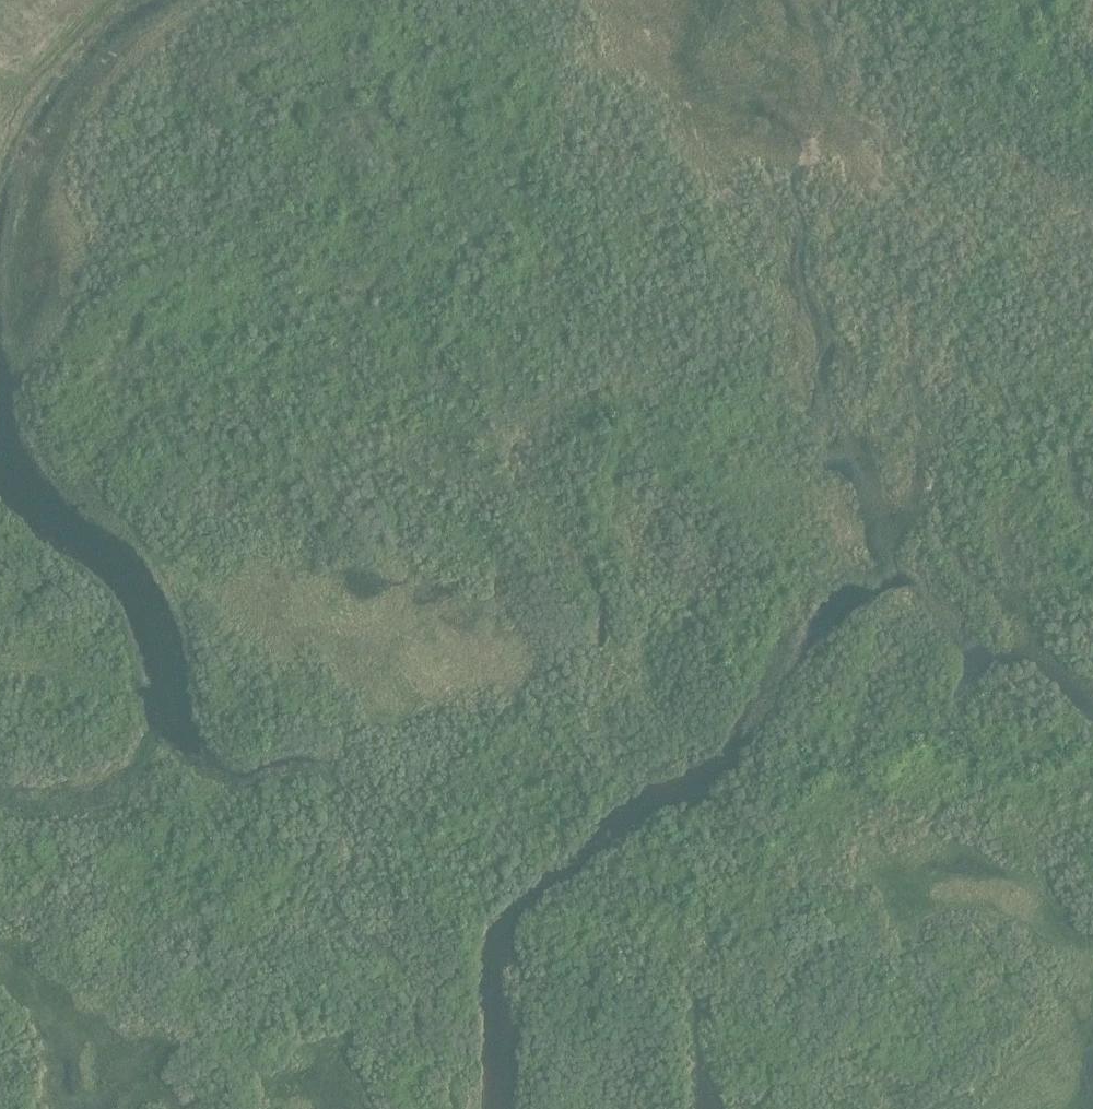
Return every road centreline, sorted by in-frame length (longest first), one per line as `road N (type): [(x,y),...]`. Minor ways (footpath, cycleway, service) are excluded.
road 1 (track): [(0,89),(46,60),(104,0)]

